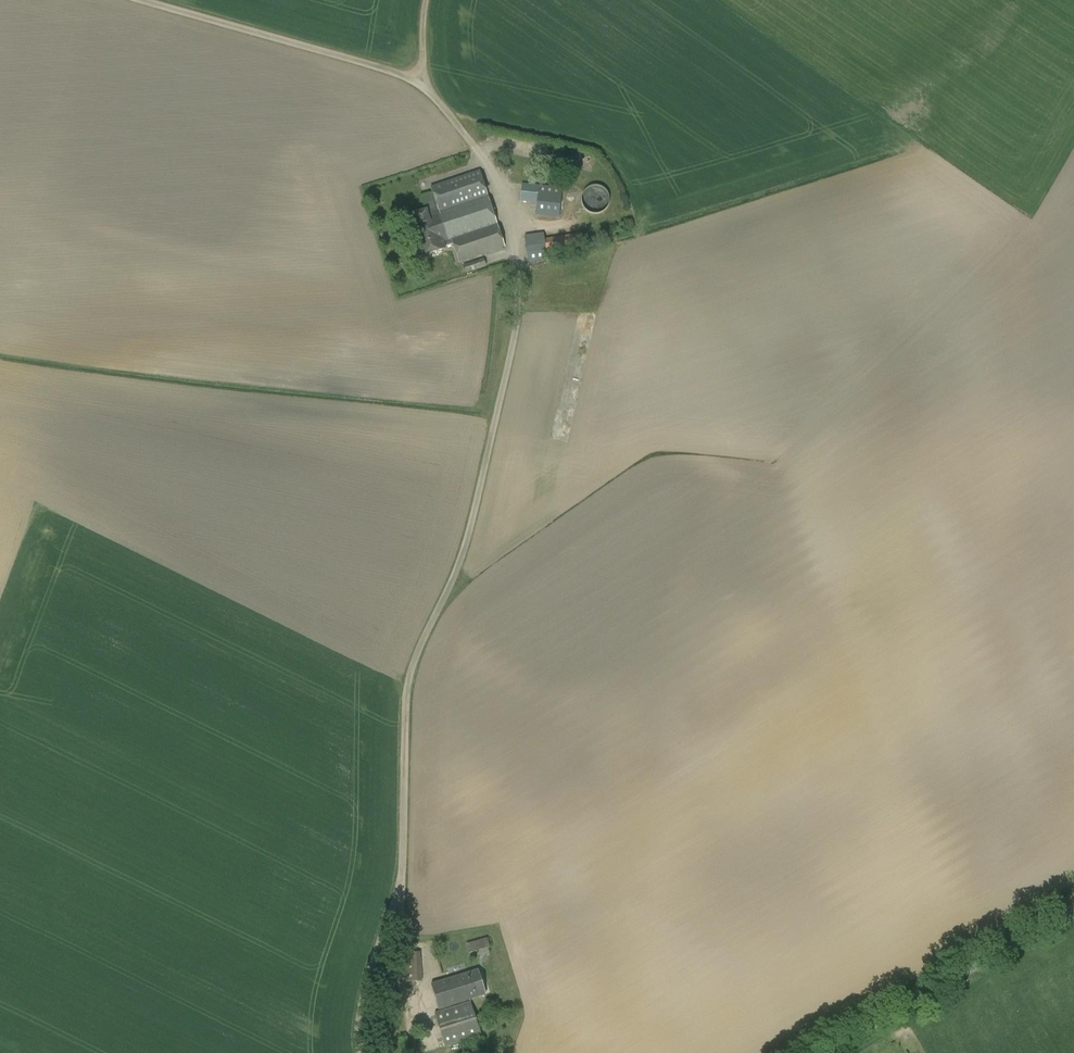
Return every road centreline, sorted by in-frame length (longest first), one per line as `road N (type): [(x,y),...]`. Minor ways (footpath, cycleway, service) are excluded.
road 1 (unclassified): [(515,255),(514,335),(469,536),(407,687),(400,959),(412,1052)]
road 2 (unclassified): [(831,1052),(1073,907)]

